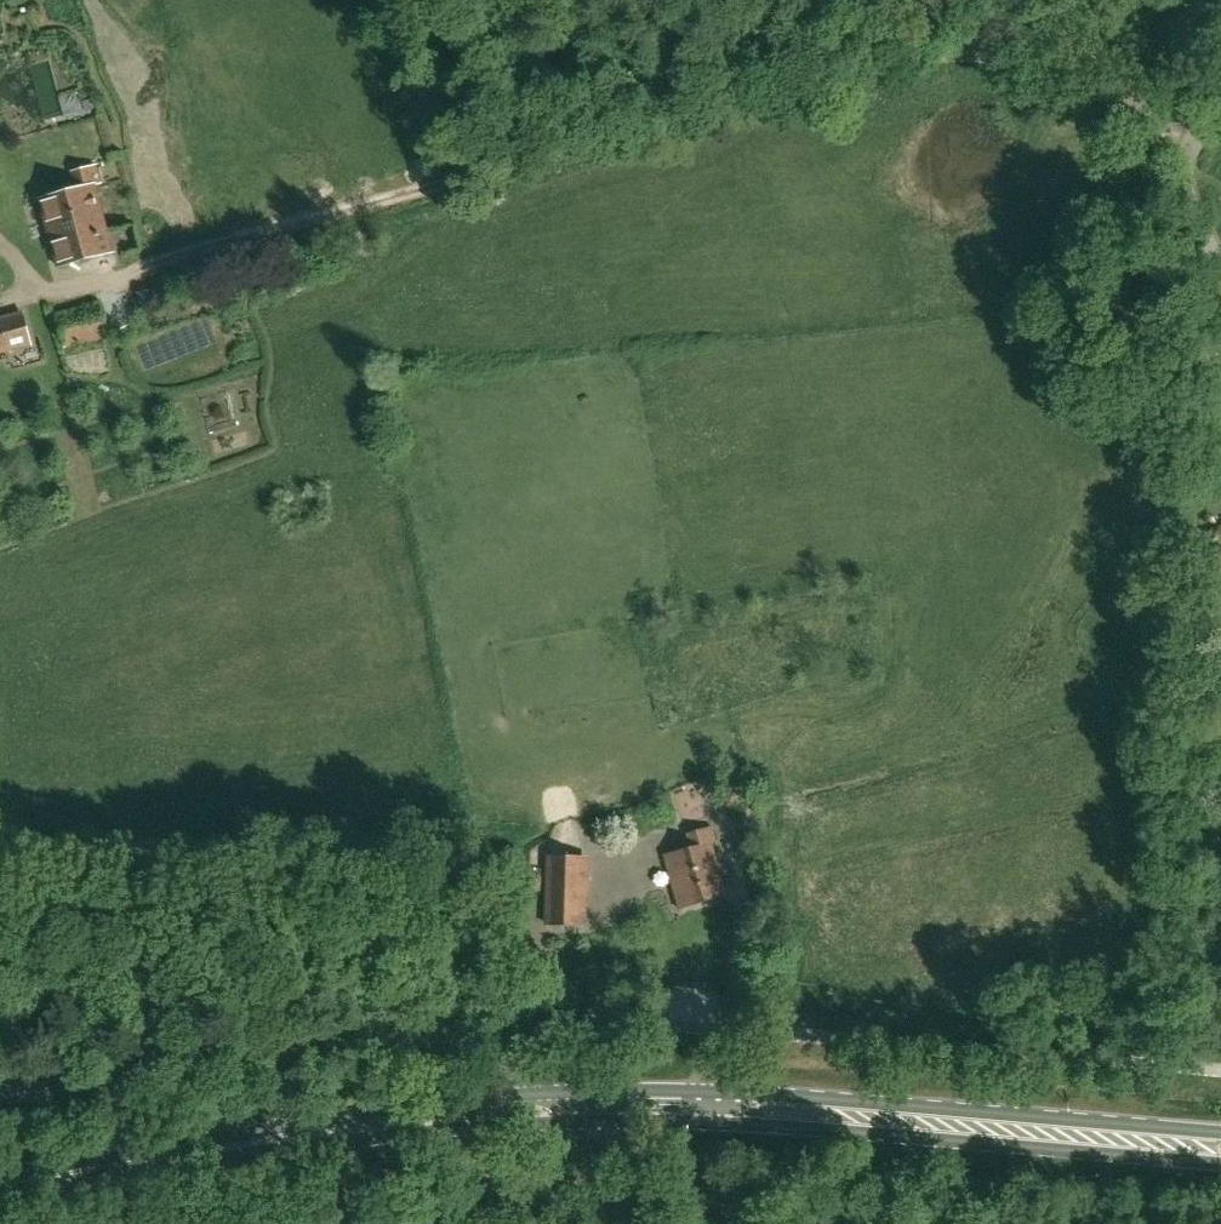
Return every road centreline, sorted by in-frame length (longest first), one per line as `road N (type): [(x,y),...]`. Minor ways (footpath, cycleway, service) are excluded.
road 1 (primary): [(1220,1147),(706,1103),(596,1106)]
road 2 (primary): [(0,1186),(349,1128),(596,1106)]
road 3 (unclassified): [(1220,273),(1182,181),(1195,140),(1220,120)]

